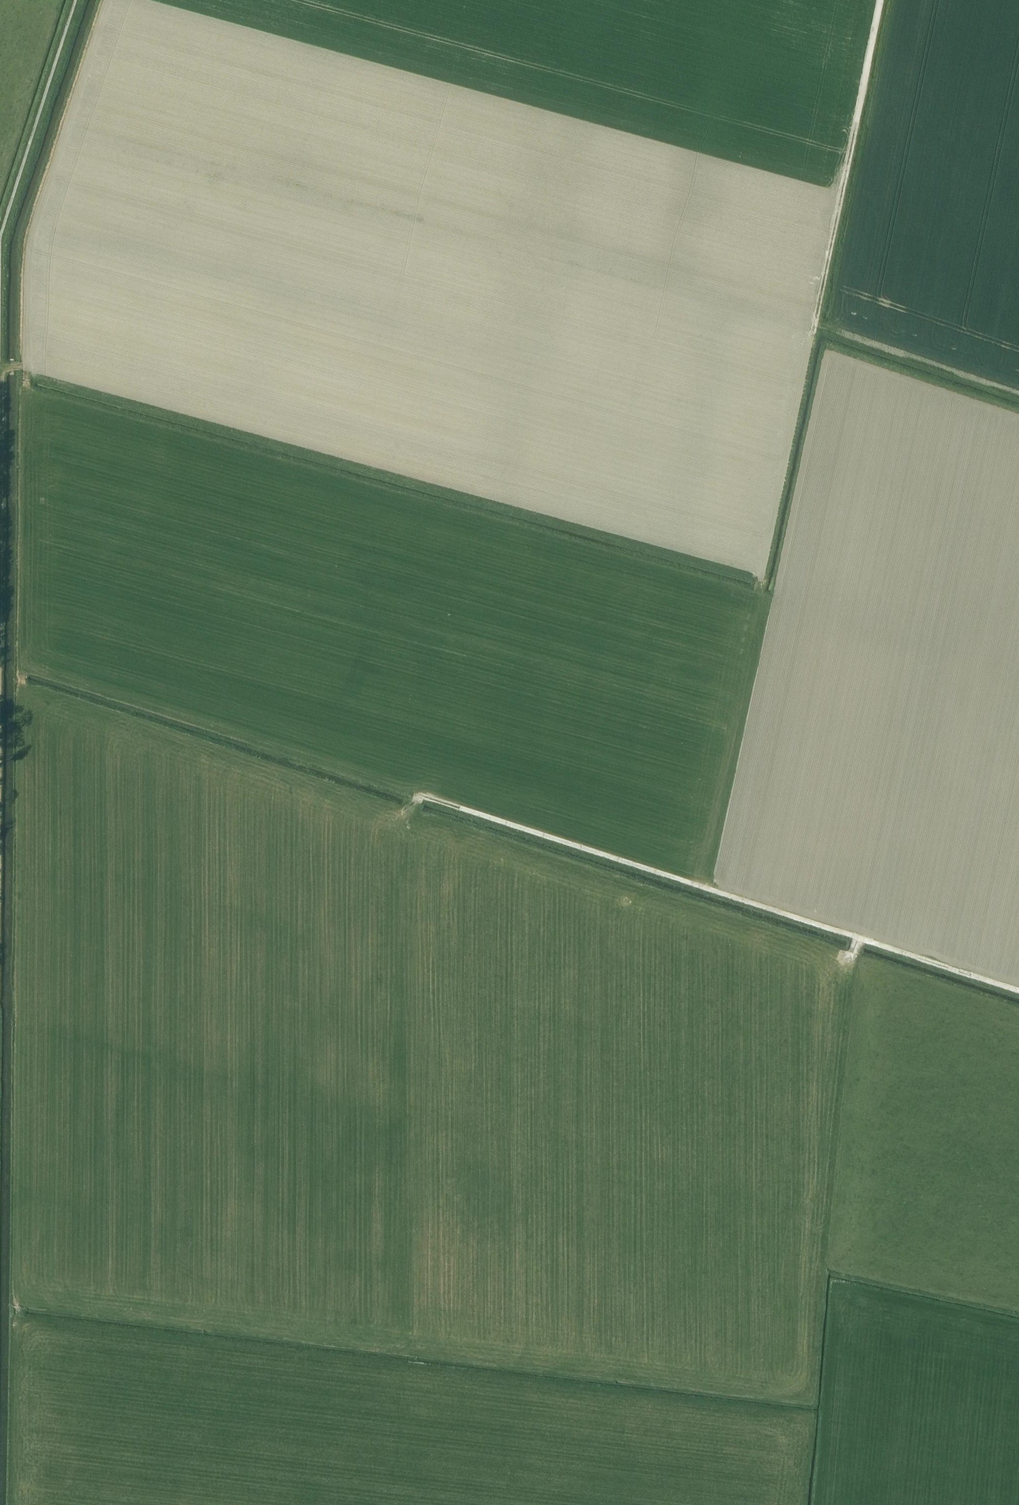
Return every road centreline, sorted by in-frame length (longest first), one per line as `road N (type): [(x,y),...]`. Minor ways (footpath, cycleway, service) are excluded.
road 1 (track): [(1018,994),(434,801)]

